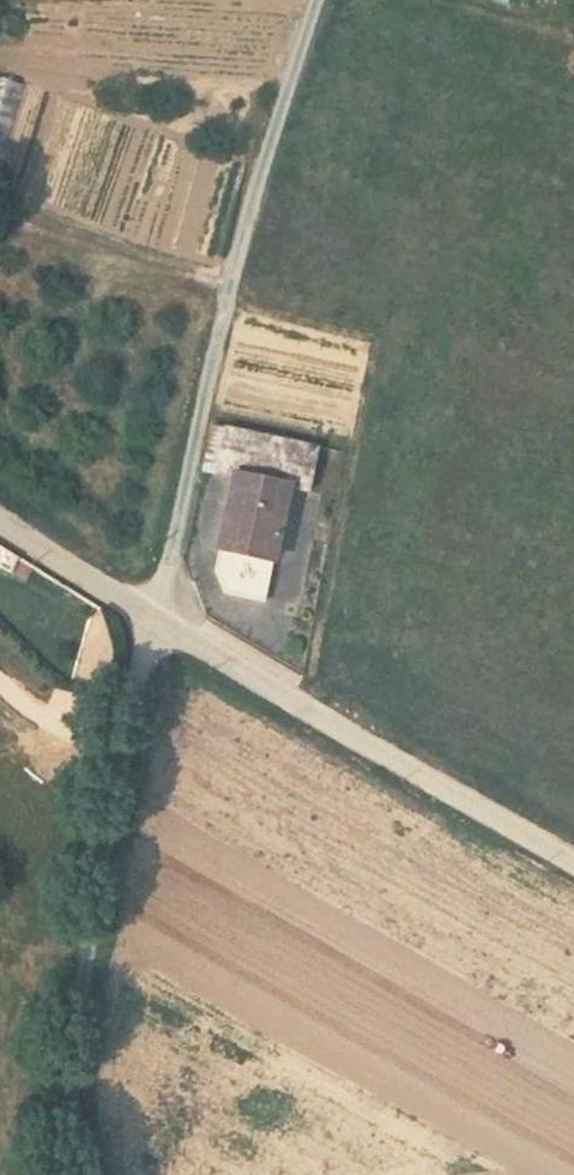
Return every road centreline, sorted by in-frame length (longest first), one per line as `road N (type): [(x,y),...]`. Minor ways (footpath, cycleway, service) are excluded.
road 1 (track): [(315,0),(230,288),(86,962),(75,1066),(85,1174)]
road 2 (unclassified): [(0,522),(573,862)]
road 3 (track): [(230,288),(0,201)]

